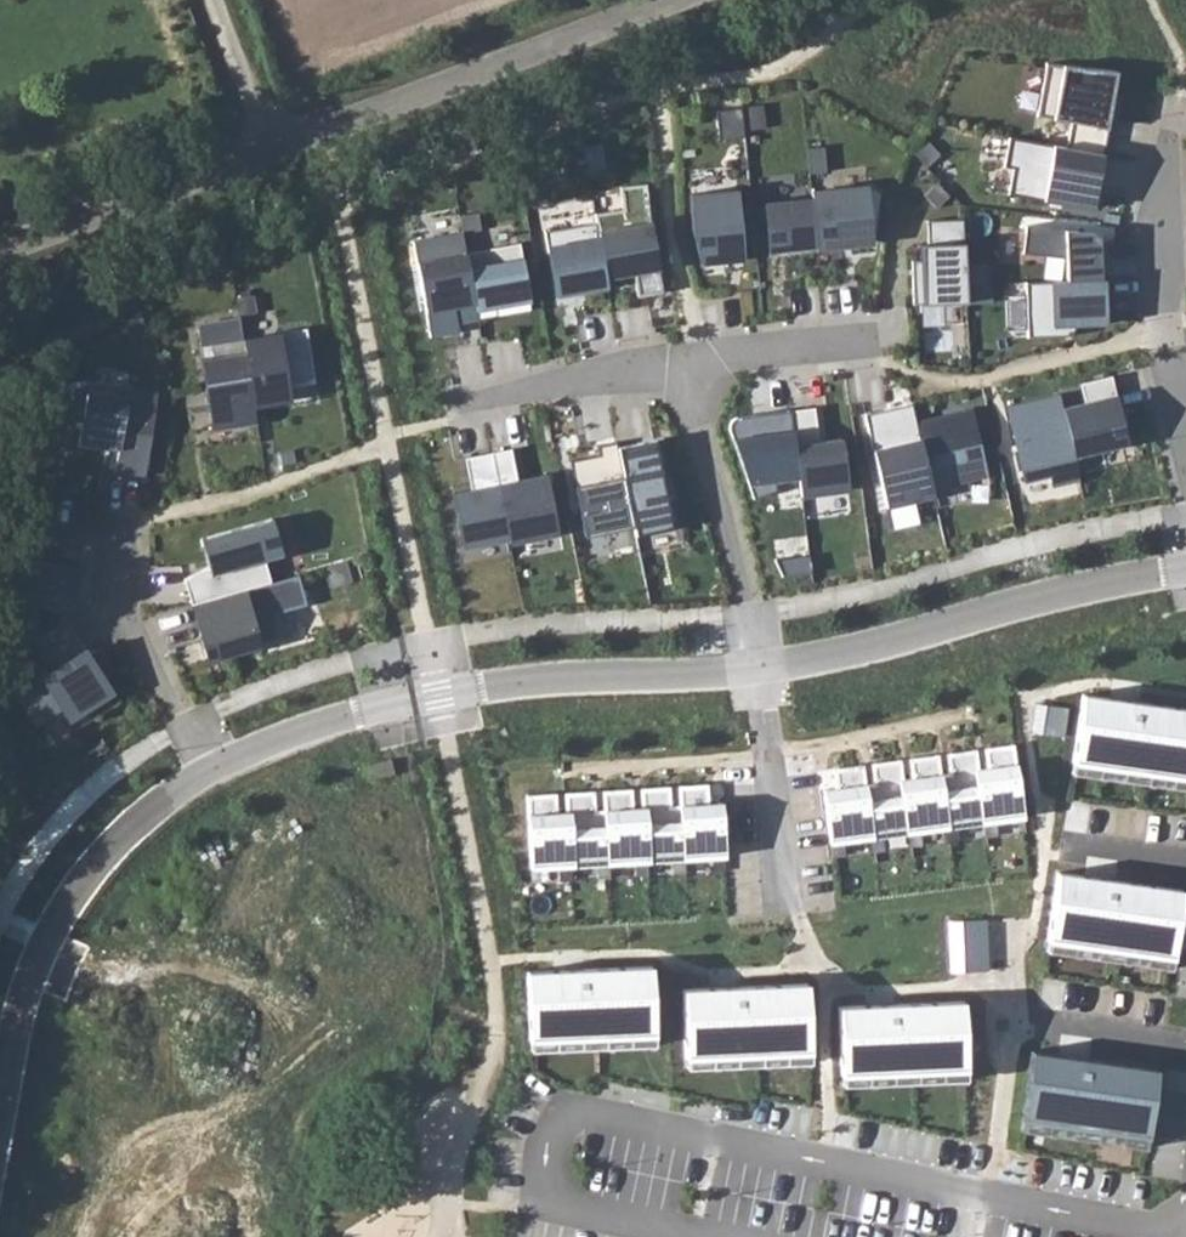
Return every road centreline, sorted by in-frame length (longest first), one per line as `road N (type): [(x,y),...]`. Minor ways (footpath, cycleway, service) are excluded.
road 1 (unclassified): [(666,0),(0,245)]
road 2 (residential): [(760,668),(434,685),(207,762)]
road 3 (residential): [(207,762),(93,858),(43,975),(0,1180)]
road 4 (residential): [(1185,578),(760,668)]
road 5 (residential): [(1185,468),(1161,333),(1182,81)]
road 6 (residential): [(760,668),(725,505),(677,365)]
road 7 (residential): [(677,365),(391,418)]
road 8 (residential): [(207,762),(117,599),(119,525)]
road 9 (residential): [(784,906),(760,668)]
road 10 (residential): [(677,365),(860,343)]

